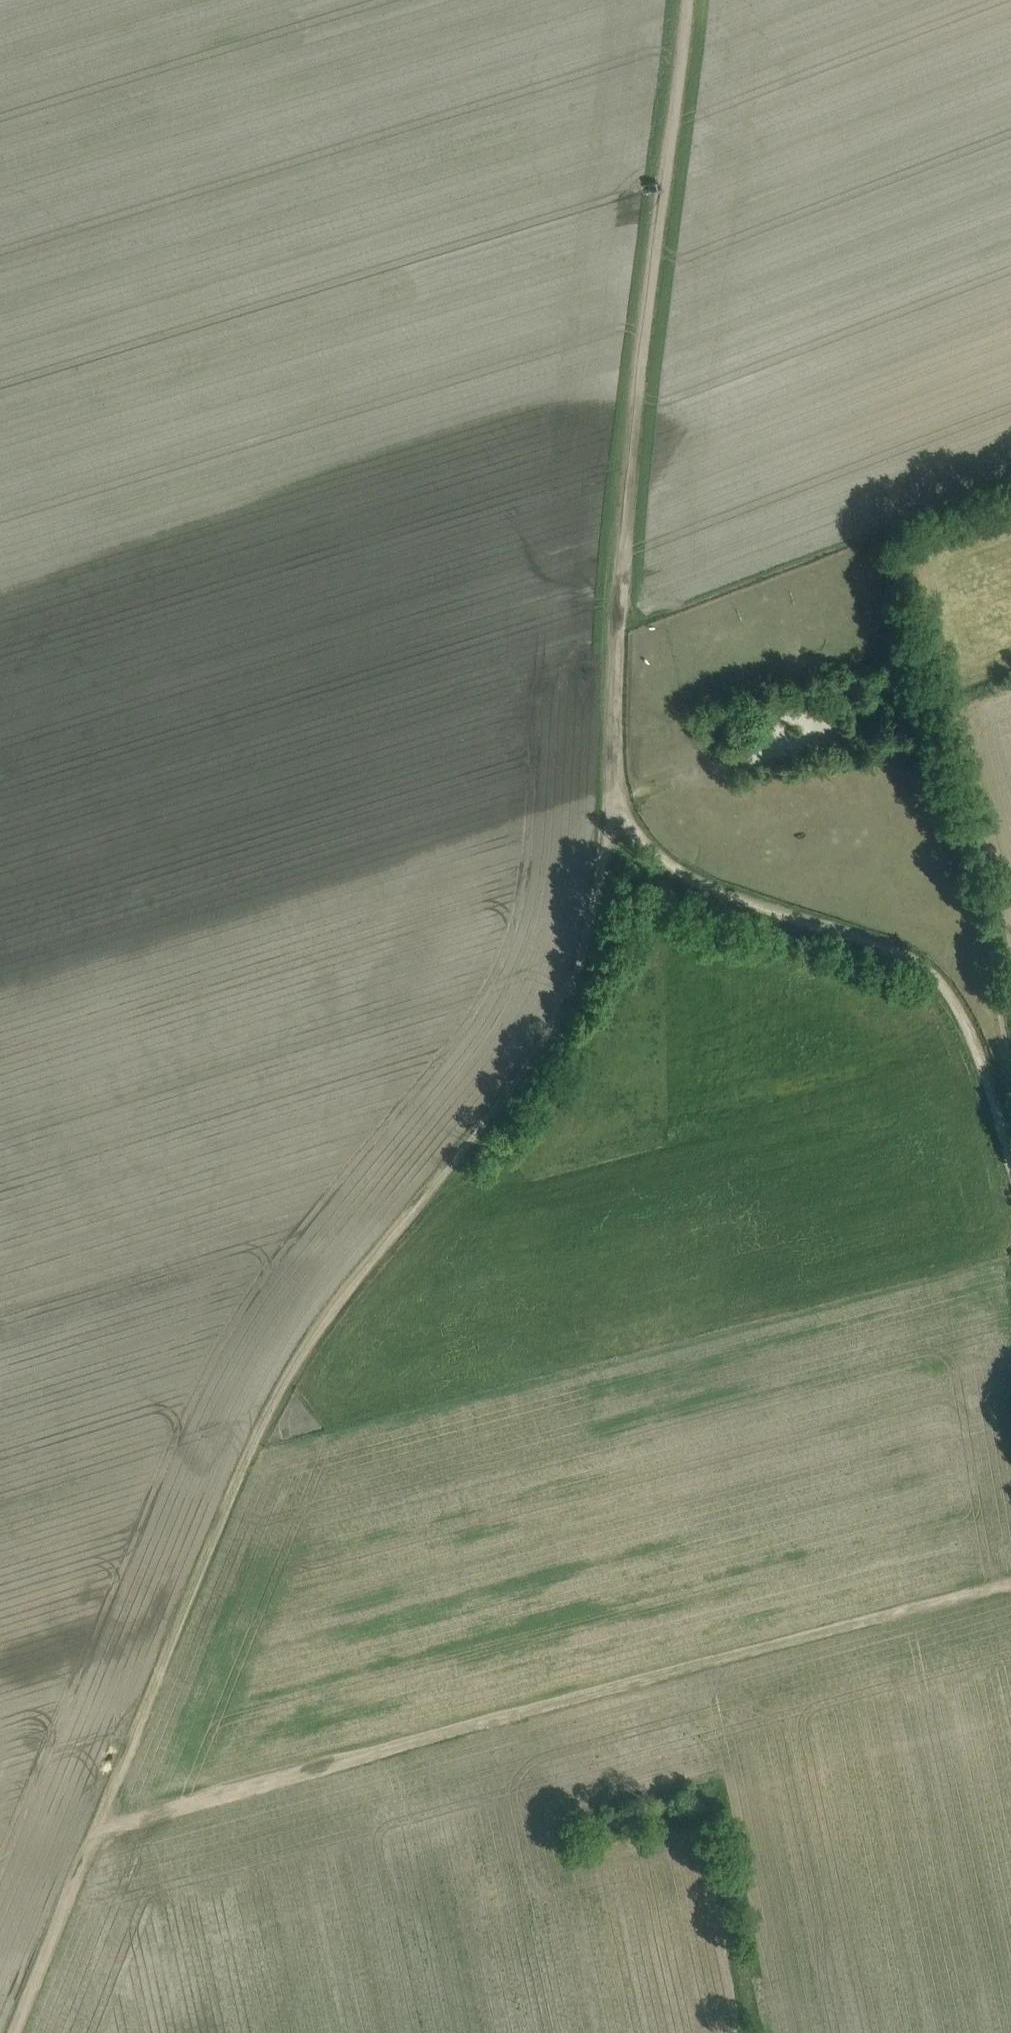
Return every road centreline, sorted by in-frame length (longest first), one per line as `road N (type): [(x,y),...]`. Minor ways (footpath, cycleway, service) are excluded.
road 1 (track): [(15,2032),(258,1434),(355,1276),(543,1040),(578,969),(617,802)]
road 2 (track): [(1010,1587),(97,1830)]
road 3 (track): [(617,802),(619,611),(633,405),(689,0)]
road 4 (track): [(1010,1154),(961,1009),(939,980),(899,951),(665,866),(617,802)]

